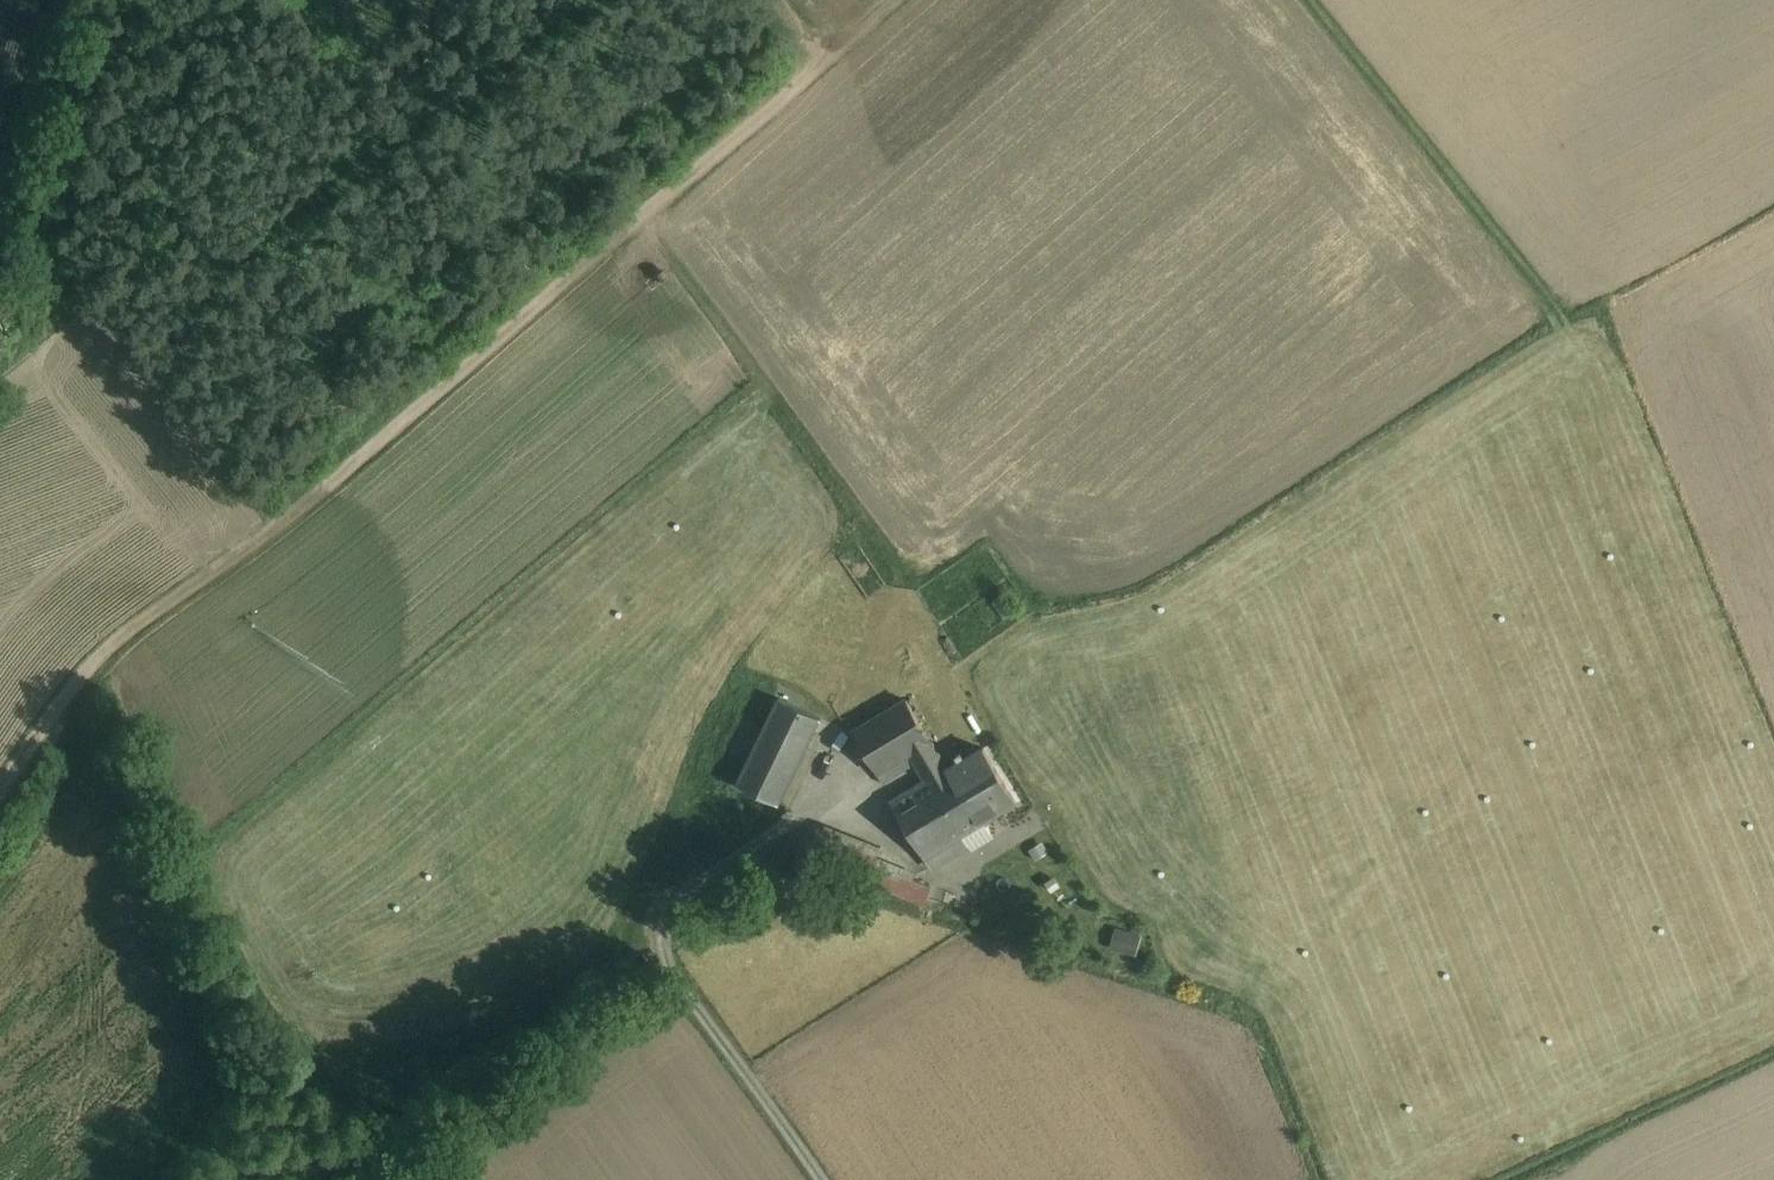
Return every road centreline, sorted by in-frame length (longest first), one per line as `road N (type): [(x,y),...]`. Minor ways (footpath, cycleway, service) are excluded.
road 1 (track): [(0,797),(98,657),(283,522),(894,0)]
road 2 (track): [(819,1179),(666,962),(660,931),(664,898),(823,793)]

